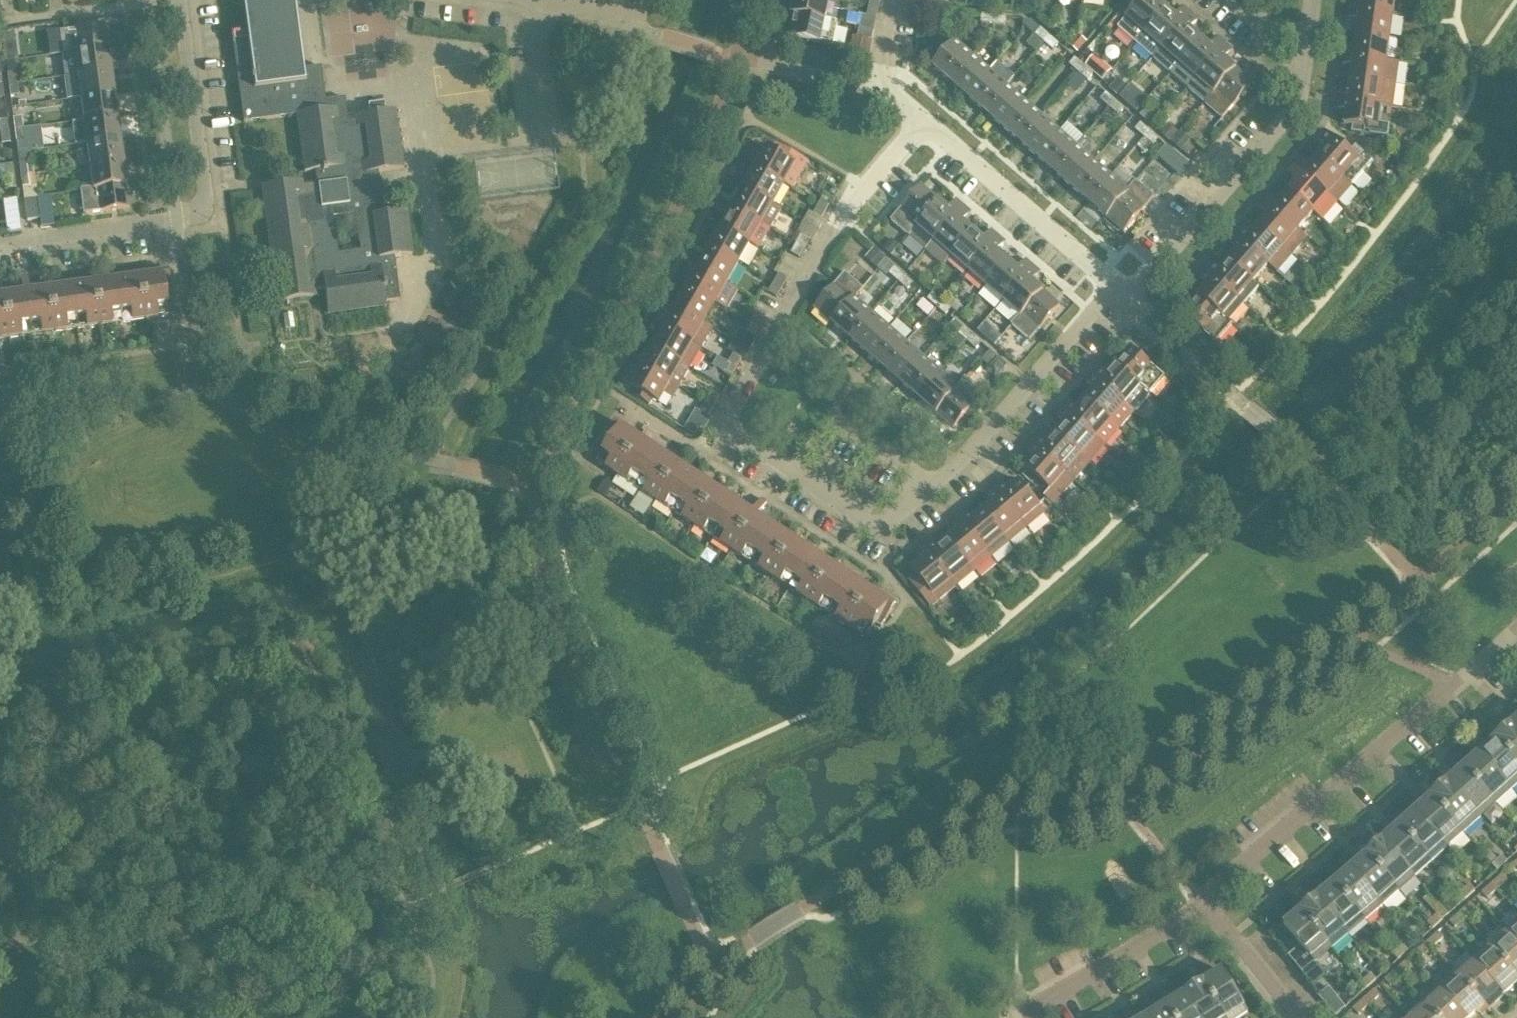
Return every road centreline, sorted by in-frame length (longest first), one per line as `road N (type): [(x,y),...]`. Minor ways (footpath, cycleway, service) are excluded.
road 1 (residential): [(925,122),(843,218),(730,409),(739,439),(870,522),(888,523),(964,460),(1104,301),(1123,293)]
road 2 (residential): [(180,0),(203,209),(189,219),(0,244)]
road 3 (residential): [(1202,901),(1516,627)]
road 4 (residential): [(1123,293),(1142,286),(1296,109),(1312,0)]
road 5 (residential): [(1123,293),(925,122)]
road 6 (residential): [(1031,1017),(1048,998),(1202,901)]
road 7 (residential): [(1202,901),(1297,1017)]
road 8 (residential): [(925,122),(881,77),(897,0)]

